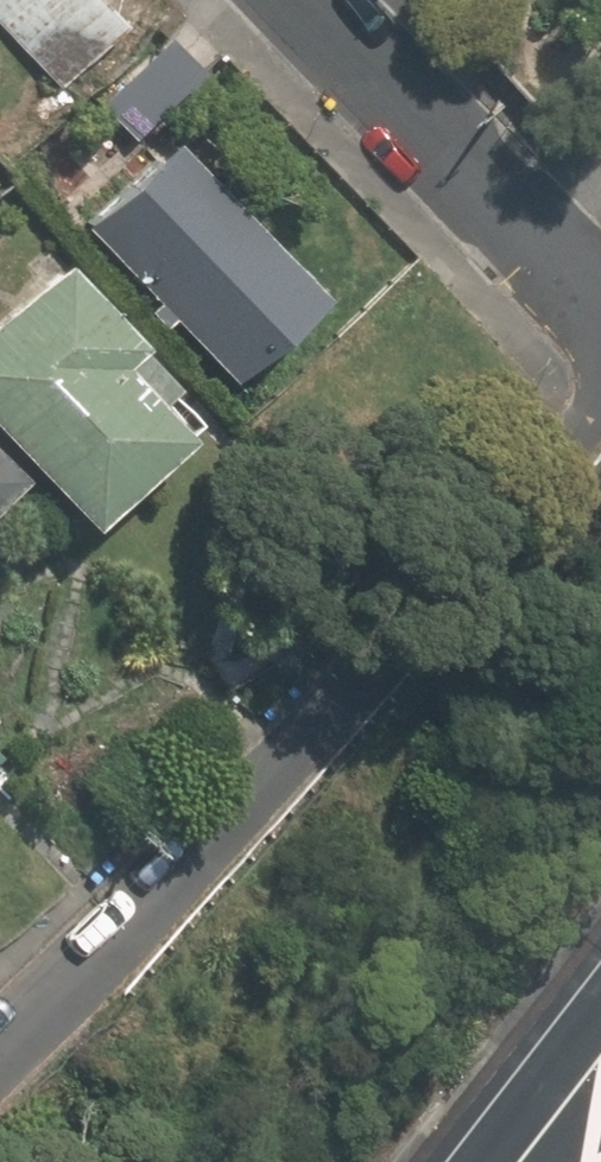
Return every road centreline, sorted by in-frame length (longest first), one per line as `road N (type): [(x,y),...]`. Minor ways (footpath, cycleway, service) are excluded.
road 1 (residential): [(600,399),(0,1051)]
road 2 (residential): [(600,322),(300,0)]
road 3 (motorway): [(479,1161),(600,1003)]

